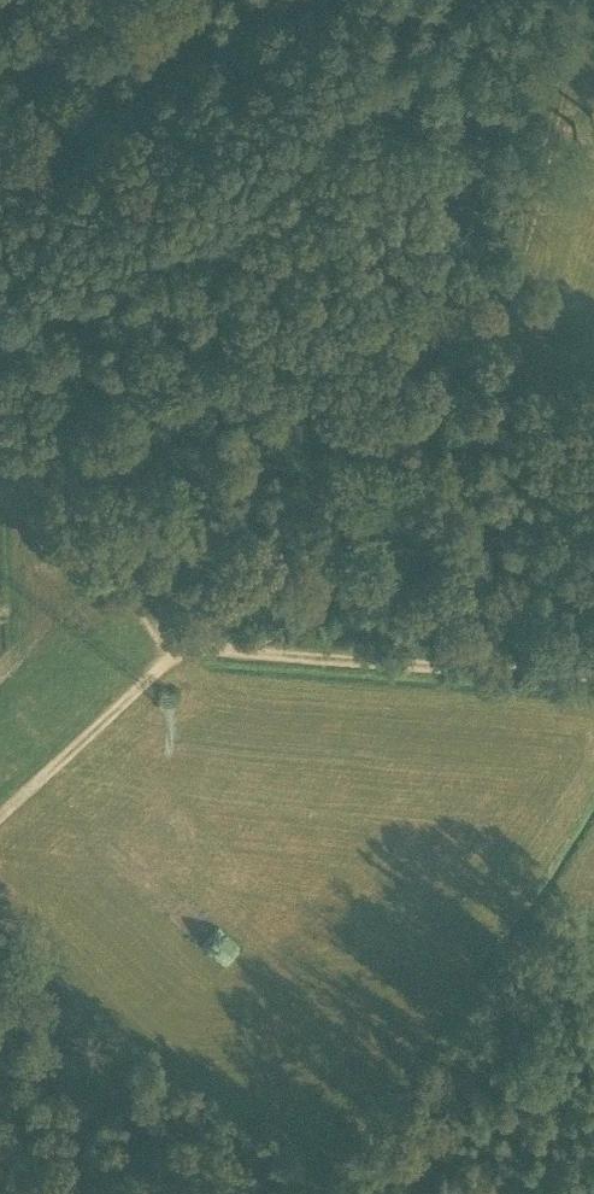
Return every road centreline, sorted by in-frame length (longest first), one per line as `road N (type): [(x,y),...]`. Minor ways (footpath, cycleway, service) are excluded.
road 1 (track): [(170,655),(514,308),(583,0)]
road 2 (track): [(170,655),(212,650),(593,677)]
road 3 (track): [(0,430),(170,655)]
road 4 (track): [(0,815),(170,655)]

